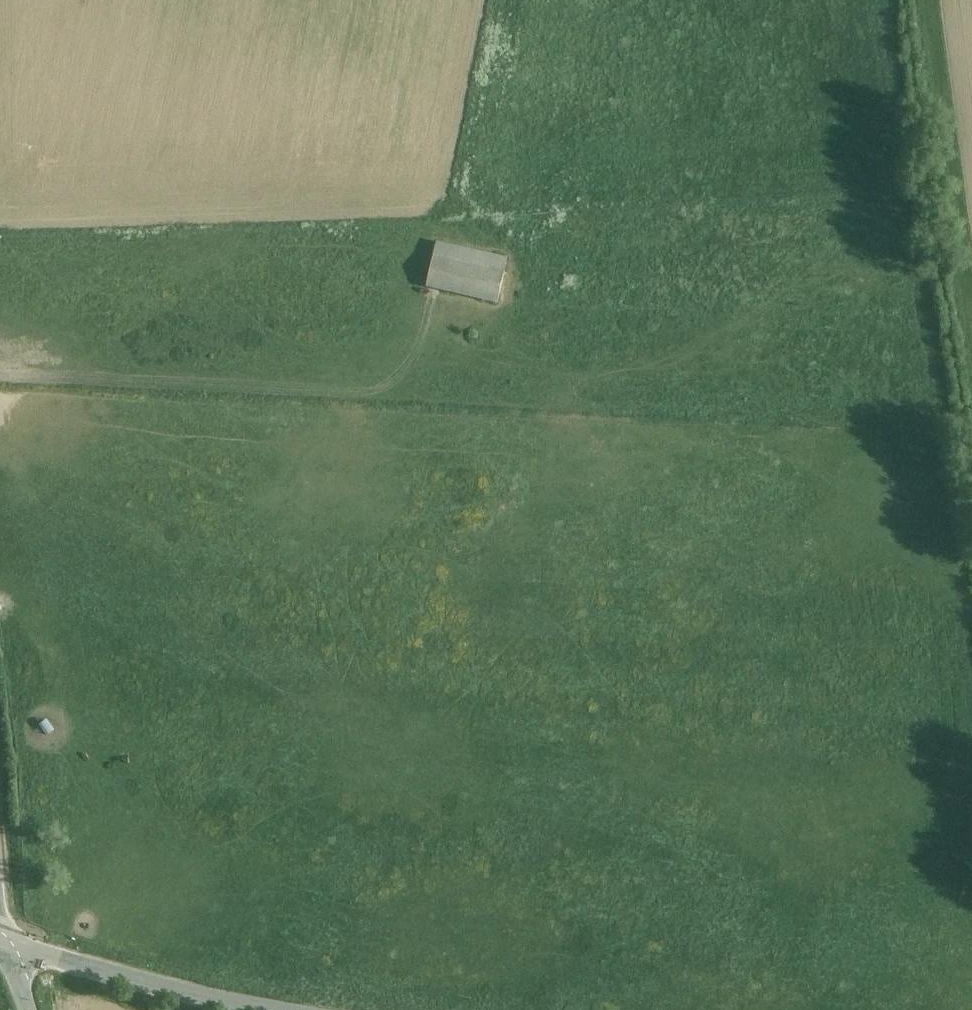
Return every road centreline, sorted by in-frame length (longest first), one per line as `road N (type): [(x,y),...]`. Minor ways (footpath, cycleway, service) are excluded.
road 1 (unclassified): [(1,944),(283,1009)]

